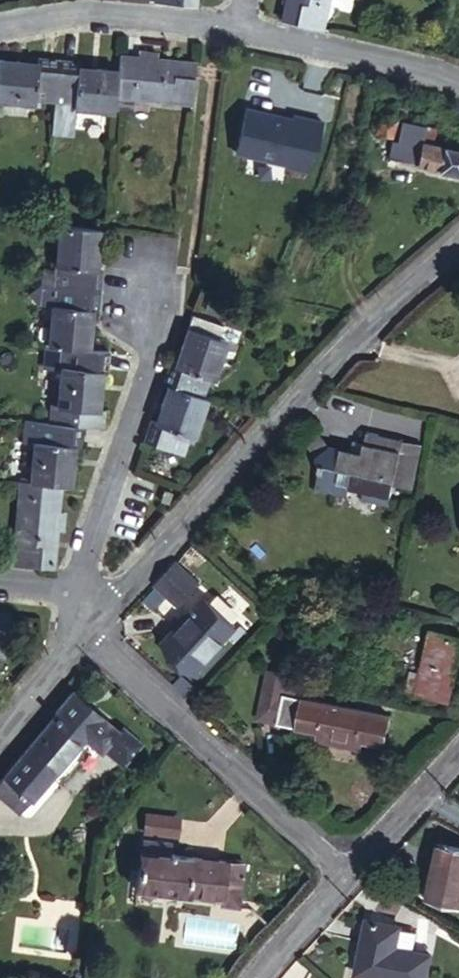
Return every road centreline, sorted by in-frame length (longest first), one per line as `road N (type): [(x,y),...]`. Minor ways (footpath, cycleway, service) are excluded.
road 1 (residential): [(87,624),(302,377),(458,240)]
road 2 (residential): [(341,878),(87,624)]
road 3 (residential): [(66,601),(154,327),(134,301)]
road 4 (residential): [(458,89),(427,72),(230,38)]
road 5 (residential): [(230,38),(97,15),(0,29)]
road 6 (residential): [(458,750),(341,878)]
road 7 (residential): [(0,733),(87,624)]
road 8 (residential): [(341,878),(254,977)]

